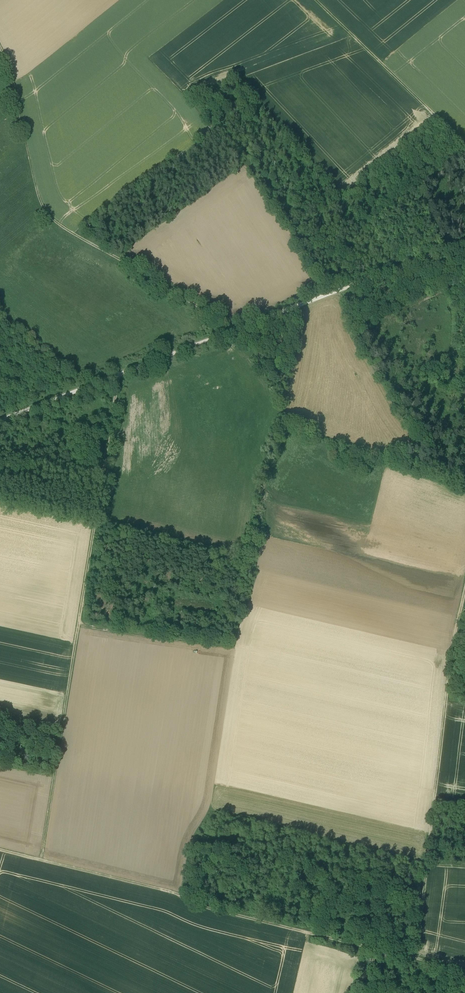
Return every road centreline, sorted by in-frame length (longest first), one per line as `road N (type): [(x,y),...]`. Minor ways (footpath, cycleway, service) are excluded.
road 1 (track): [(120,375),(39,861),(414,960)]
road 2 (track): [(0,422),(464,242)]
road 3 (track): [(239,328),(51,216),(0,49)]
road 4 (track): [(414,960),(450,672),(464,609)]
road 5 (track): [(317,0),(464,144)]
road 6 (track): [(79,624),(230,646)]

